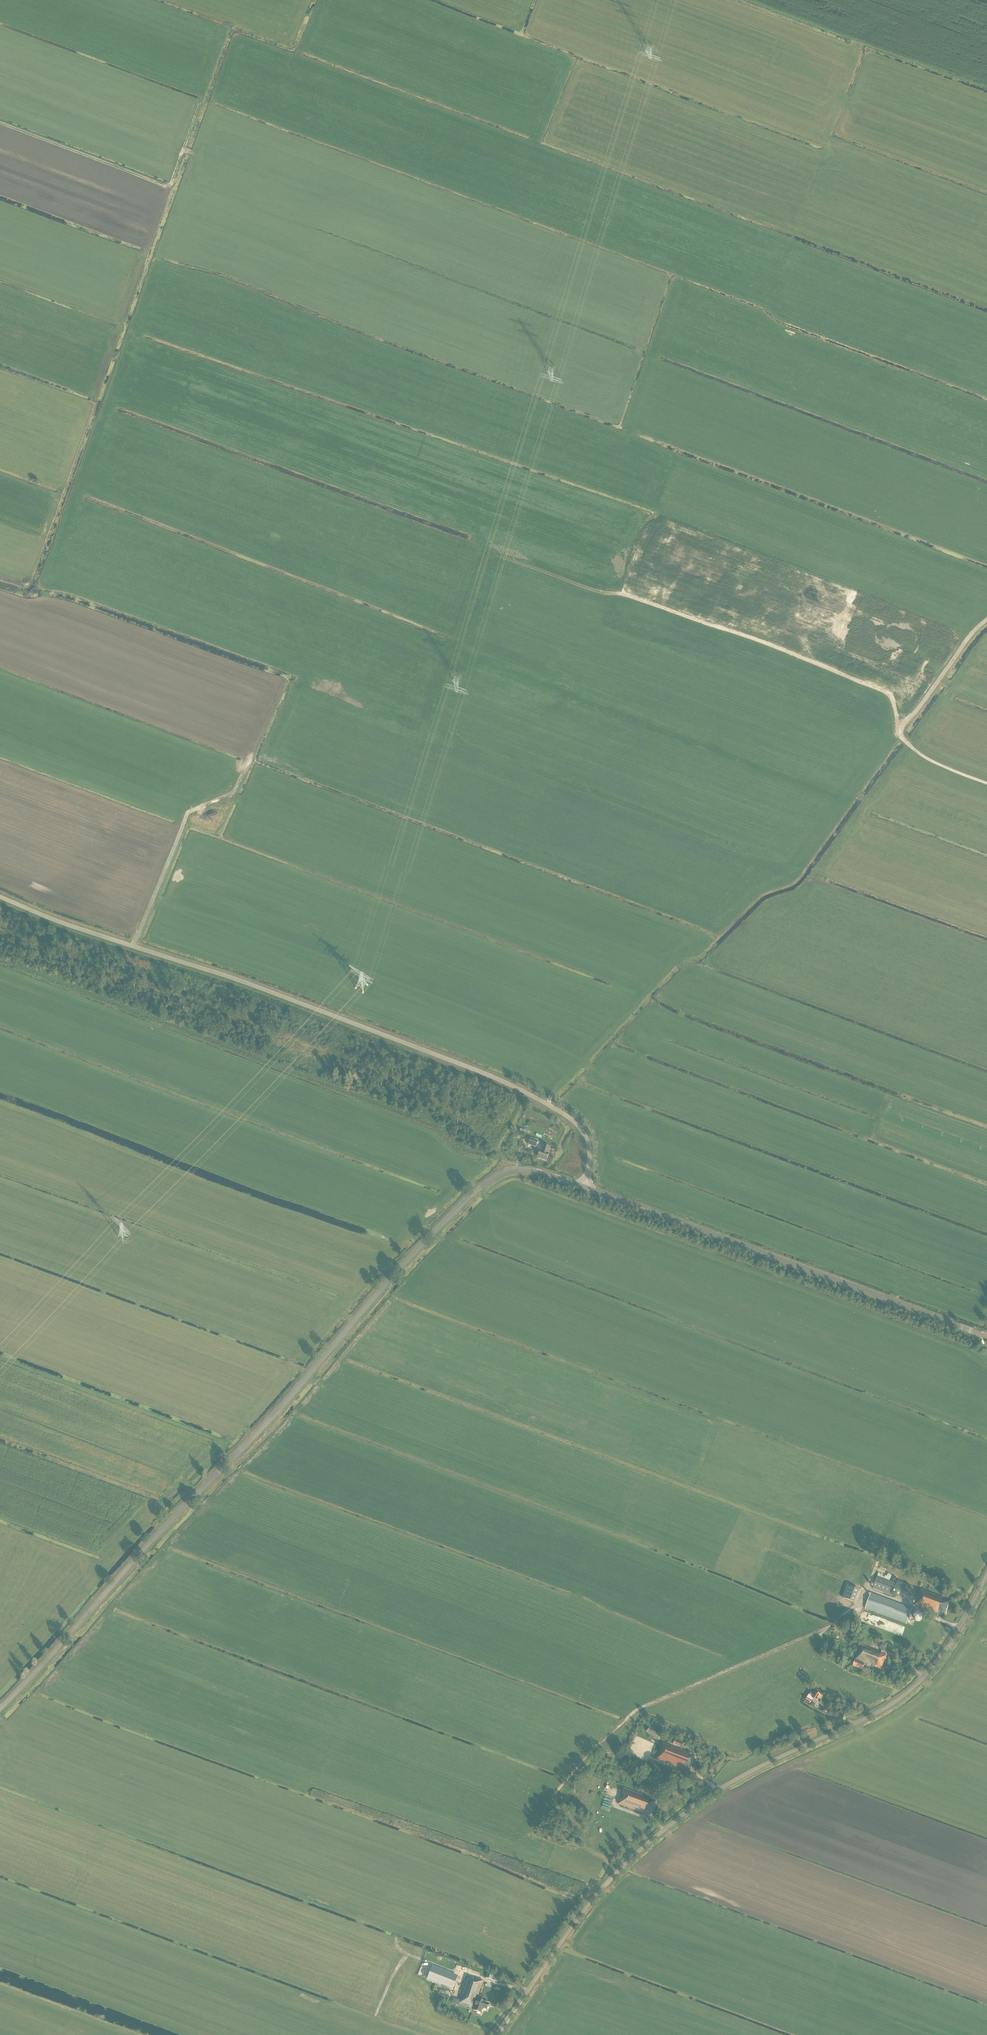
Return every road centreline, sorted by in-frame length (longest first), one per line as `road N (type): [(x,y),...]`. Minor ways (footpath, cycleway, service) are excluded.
road 1 (tertiary): [(0,1708),(474,1193),(517,1170),(584,1186)]
road 2 (unclassified): [(584,1186),(588,1142),(576,1122),(492,1076),(0,896)]
road 3 (tertiary): [(498,2034),(595,1896),(643,1845),(696,1802),(901,1700),(942,1659),(986,1578)]
road 4 (tertiary): [(986,1336),(584,1186)]

